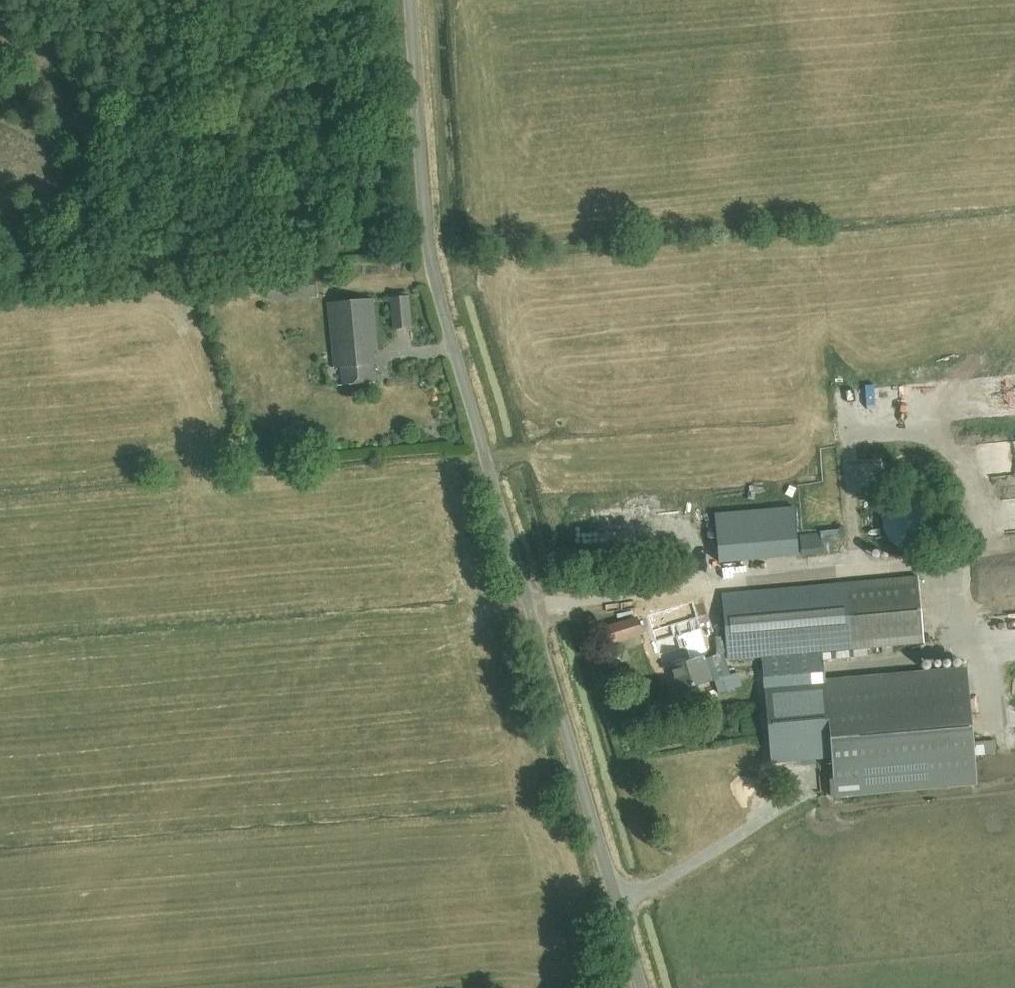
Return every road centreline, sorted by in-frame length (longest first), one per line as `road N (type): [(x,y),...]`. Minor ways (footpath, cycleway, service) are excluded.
road 1 (unclassified): [(642,987),(439,295),(410,0)]

